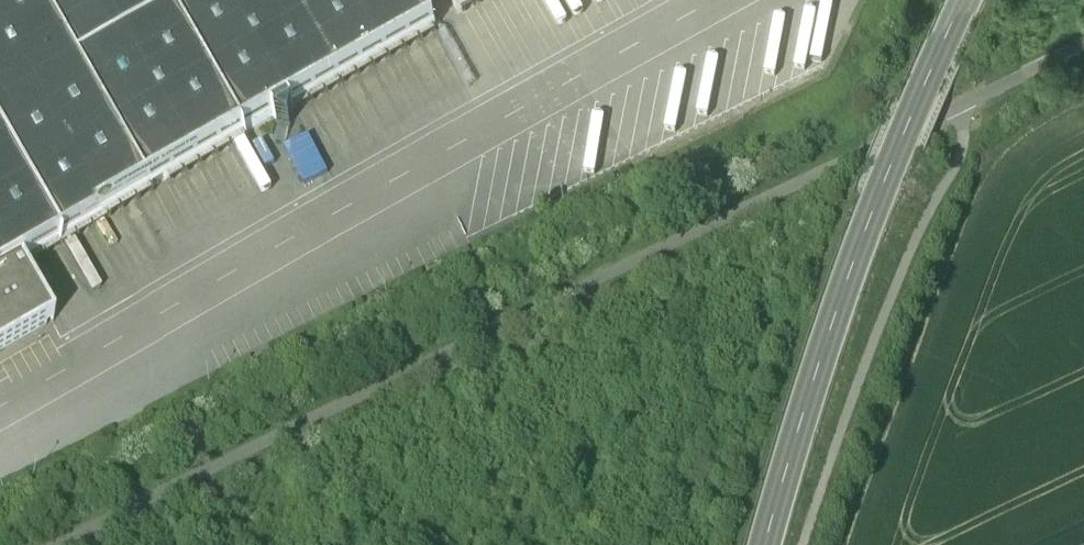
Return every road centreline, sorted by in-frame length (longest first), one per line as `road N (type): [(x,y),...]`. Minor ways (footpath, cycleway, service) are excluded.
road 1 (secondary): [(768,544),(877,206),(955,0)]

